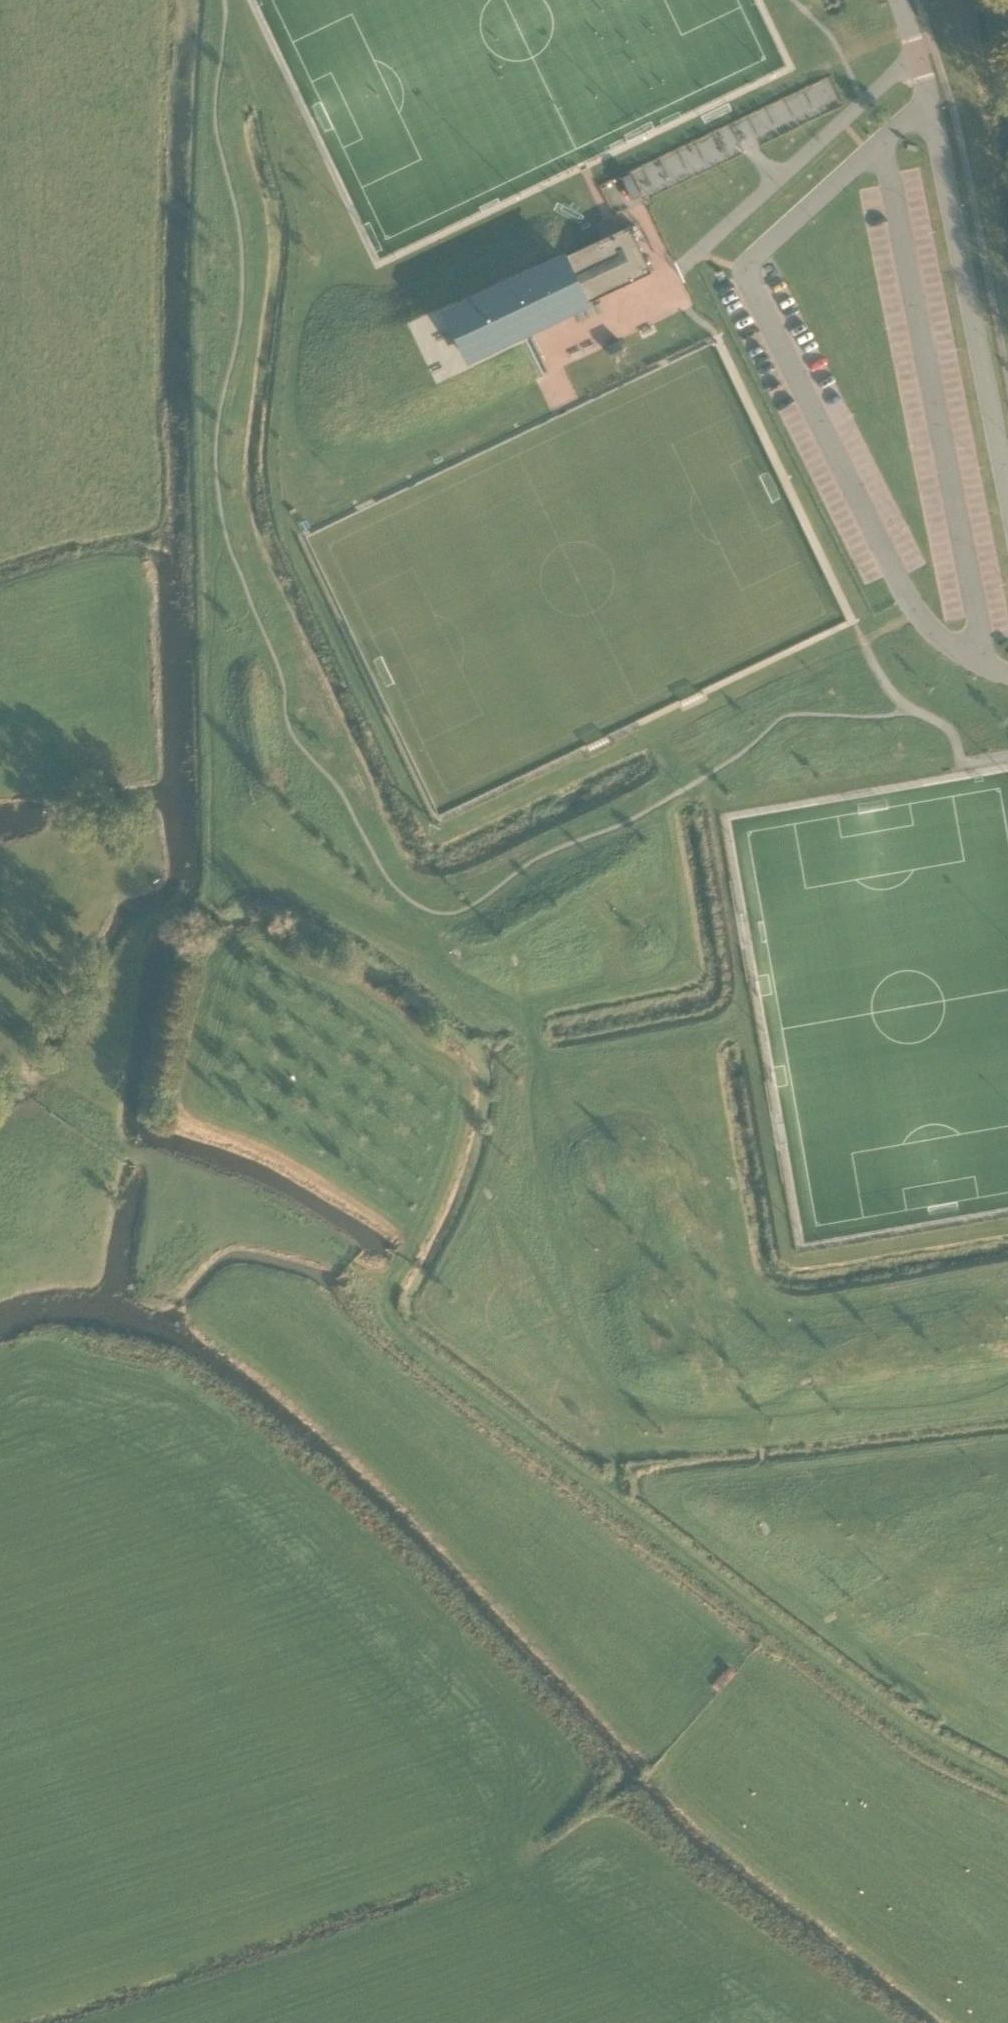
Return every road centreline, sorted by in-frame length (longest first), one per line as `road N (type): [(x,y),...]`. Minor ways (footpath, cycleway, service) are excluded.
road 1 (track): [(1007,1782),(856,1691),(400,1334),(382,1309),(387,1288)]
road 2 (unclassified): [(897,0),(937,134),(1007,476)]

